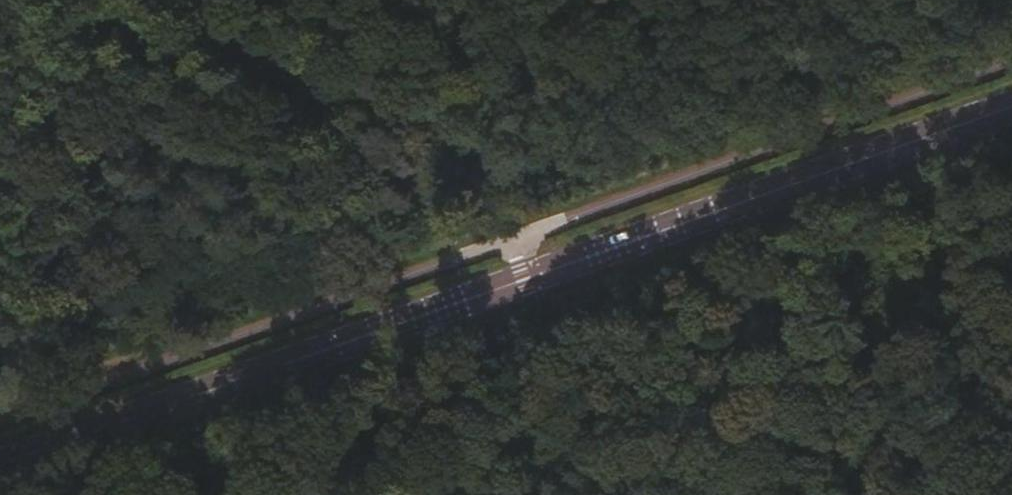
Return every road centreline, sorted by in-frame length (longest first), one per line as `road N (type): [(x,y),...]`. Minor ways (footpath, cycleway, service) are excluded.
road 1 (primary): [(0,466),(1011,106)]
road 2 (track): [(242,0),(554,266),(1011,464)]
road 3 (track): [(554,494),(554,266),(586,0)]

